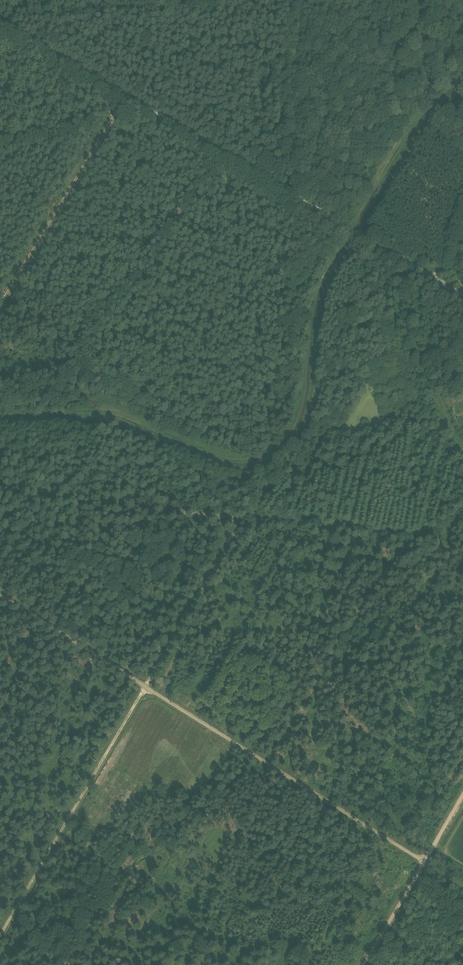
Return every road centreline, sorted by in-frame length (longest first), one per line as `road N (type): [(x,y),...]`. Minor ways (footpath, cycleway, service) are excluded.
road 1 (track): [(0,936),(242,519),(291,460),(377,243)]
road 2 (track): [(0,595),(425,860),(363,964)]
road 3 (unclassified): [(352,230),(0,26)]
road 4 (track): [(0,311),(130,99)]
road 5 (track): [(242,519),(0,485)]
road 6 (track): [(298,0),(285,67),(281,191)]

